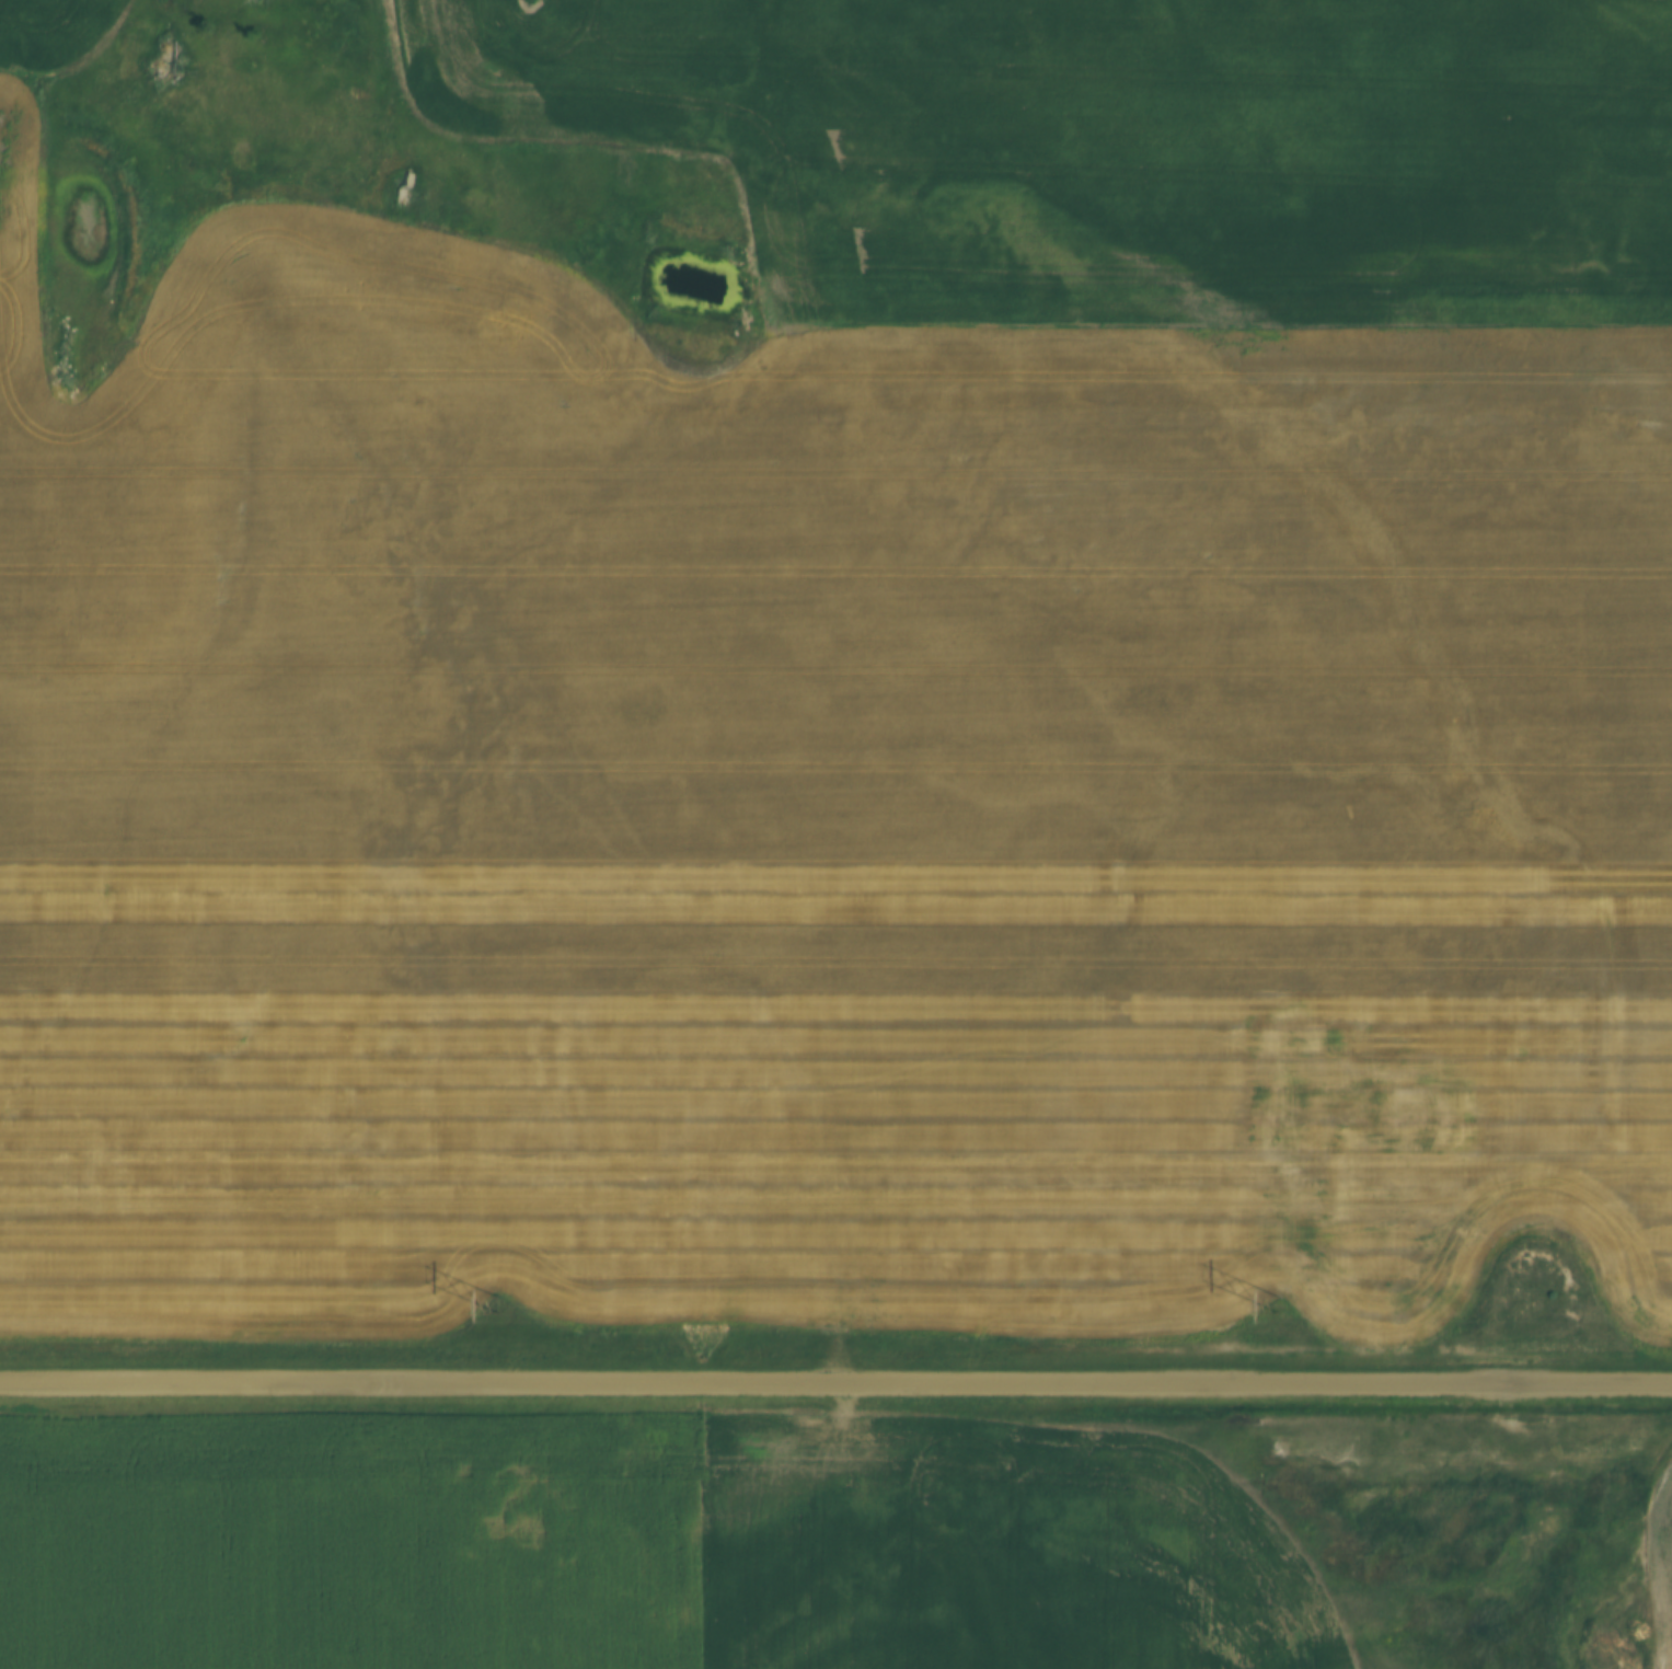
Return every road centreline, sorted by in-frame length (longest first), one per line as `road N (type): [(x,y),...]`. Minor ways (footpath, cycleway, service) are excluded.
road 1 (track): [(740,147),(568,56),(494,0)]

